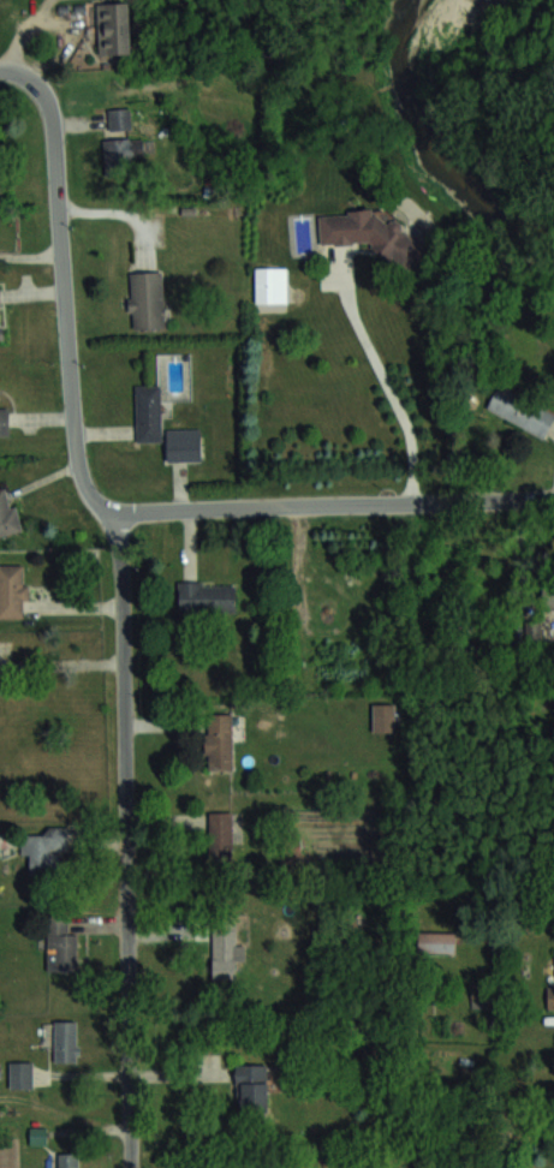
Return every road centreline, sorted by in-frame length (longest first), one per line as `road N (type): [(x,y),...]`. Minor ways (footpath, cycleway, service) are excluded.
road 1 (residential): [(123,528),(132,1167)]
road 2 (residential): [(123,528),(97,505),(78,459),(50,112),(26,76),(0,70)]
road 3 (residential): [(553,497),(147,512),(123,528)]

